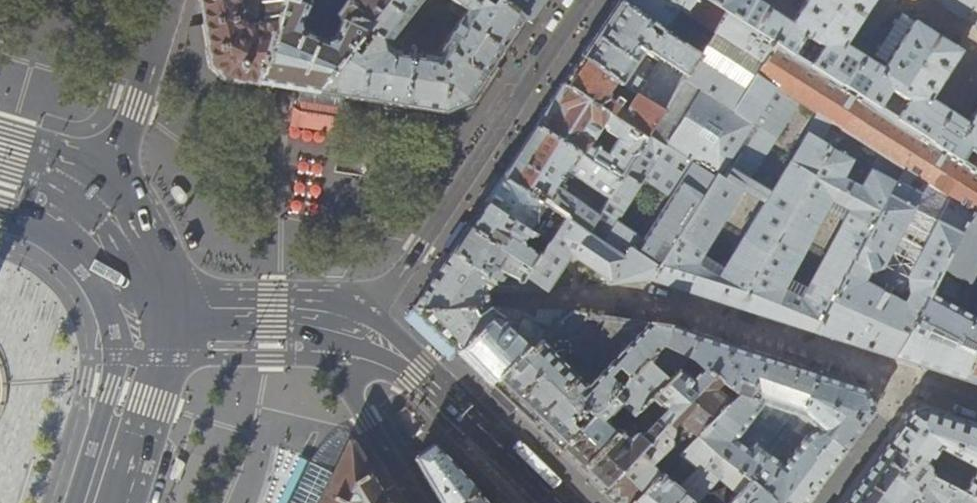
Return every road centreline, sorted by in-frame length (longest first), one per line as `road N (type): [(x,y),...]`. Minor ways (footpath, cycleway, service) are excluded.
road 1 (residential): [(355,331),(418,250),(584,0)]
road 2 (primary): [(355,331),(420,370),(558,502)]
road 3 (tertiary): [(88,220),(137,105),(169,0)]
road 4 (residential): [(305,320),(417,502)]
road 5 (secondary): [(104,502),(143,382),(147,318)]
road 6 (primary): [(147,318),(305,320)]

